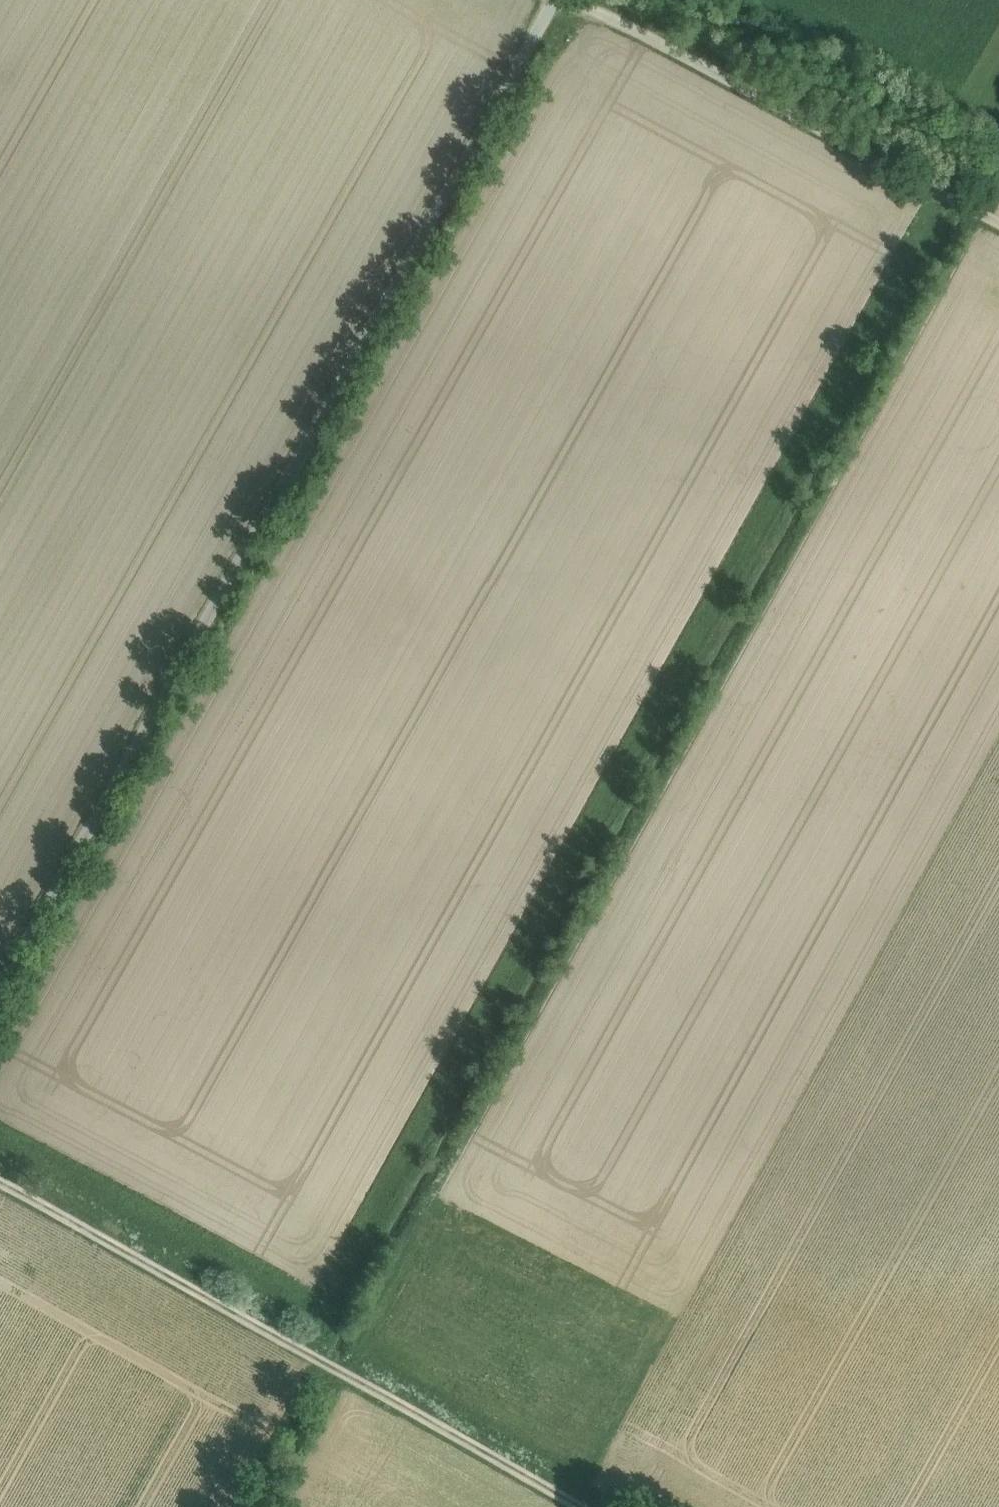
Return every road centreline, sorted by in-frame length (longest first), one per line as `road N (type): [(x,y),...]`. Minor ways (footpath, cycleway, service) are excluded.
road 1 (track): [(552,0),(0,999)]
road 2 (track): [(0,1174),(585,1506)]
road 3 (track): [(582,0),(998,223)]

